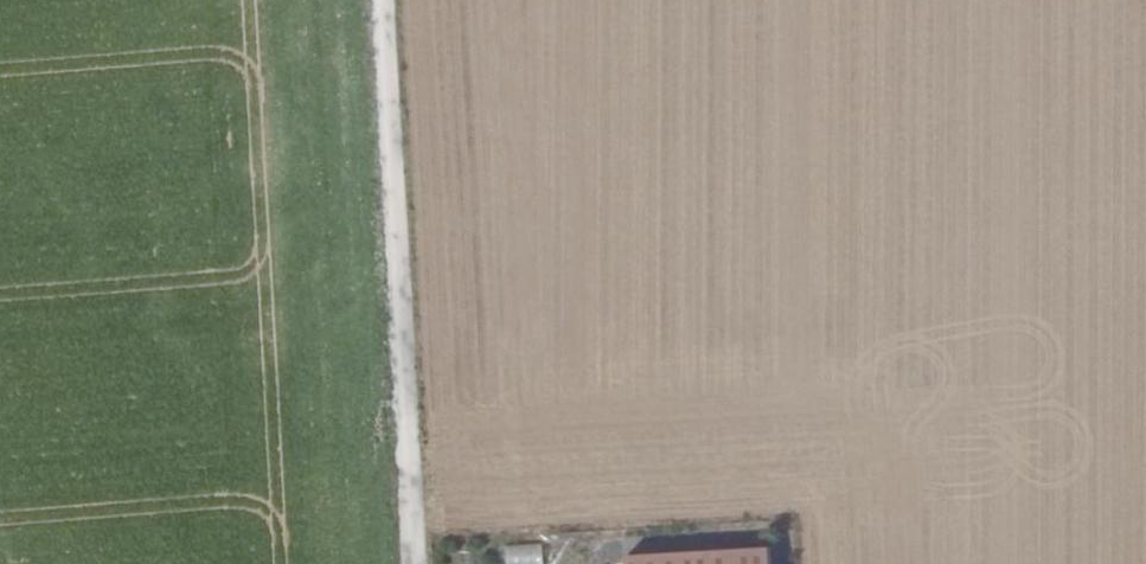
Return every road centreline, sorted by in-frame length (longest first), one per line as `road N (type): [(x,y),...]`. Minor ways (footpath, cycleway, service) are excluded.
road 1 (track): [(391,0),(423,563)]

